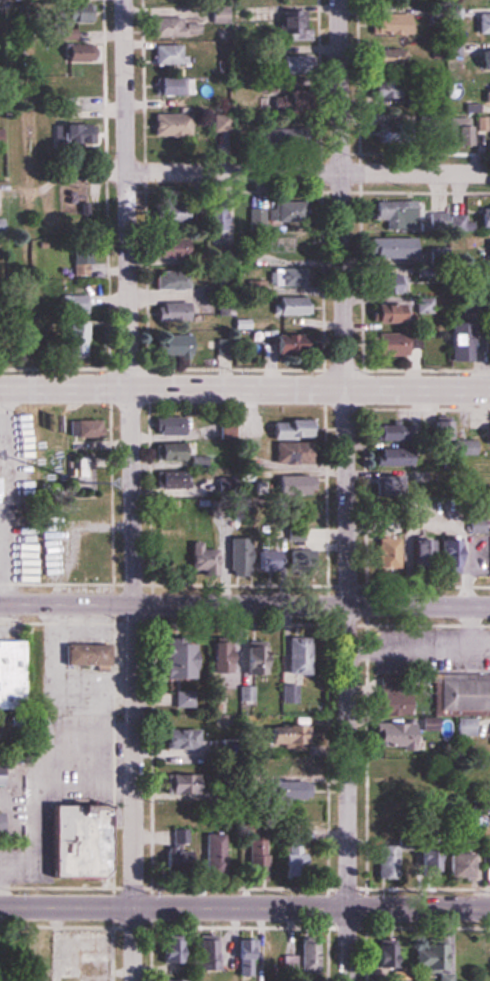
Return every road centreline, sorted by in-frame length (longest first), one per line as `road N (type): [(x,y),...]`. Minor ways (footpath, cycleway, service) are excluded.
road 1 (residential): [(134,980),(123,0)]
road 2 (residential): [(348,980),(337,0)]
road 3 (primary): [(489,392),(0,392)]
road 4 (tertiary): [(489,908),(0,908)]
road 5 (primary): [(8,604),(489,607)]
road 6 (residential): [(489,176),(126,172)]

